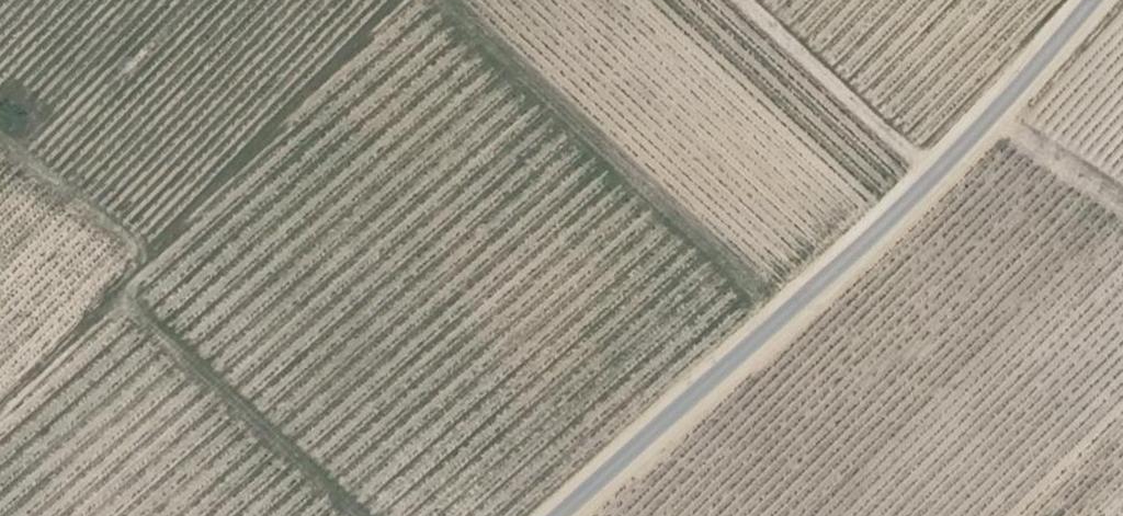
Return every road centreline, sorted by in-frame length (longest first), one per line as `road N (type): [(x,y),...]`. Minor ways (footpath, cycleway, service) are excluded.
road 1 (unclassified): [(576,515),(985,139),(1111,0)]

